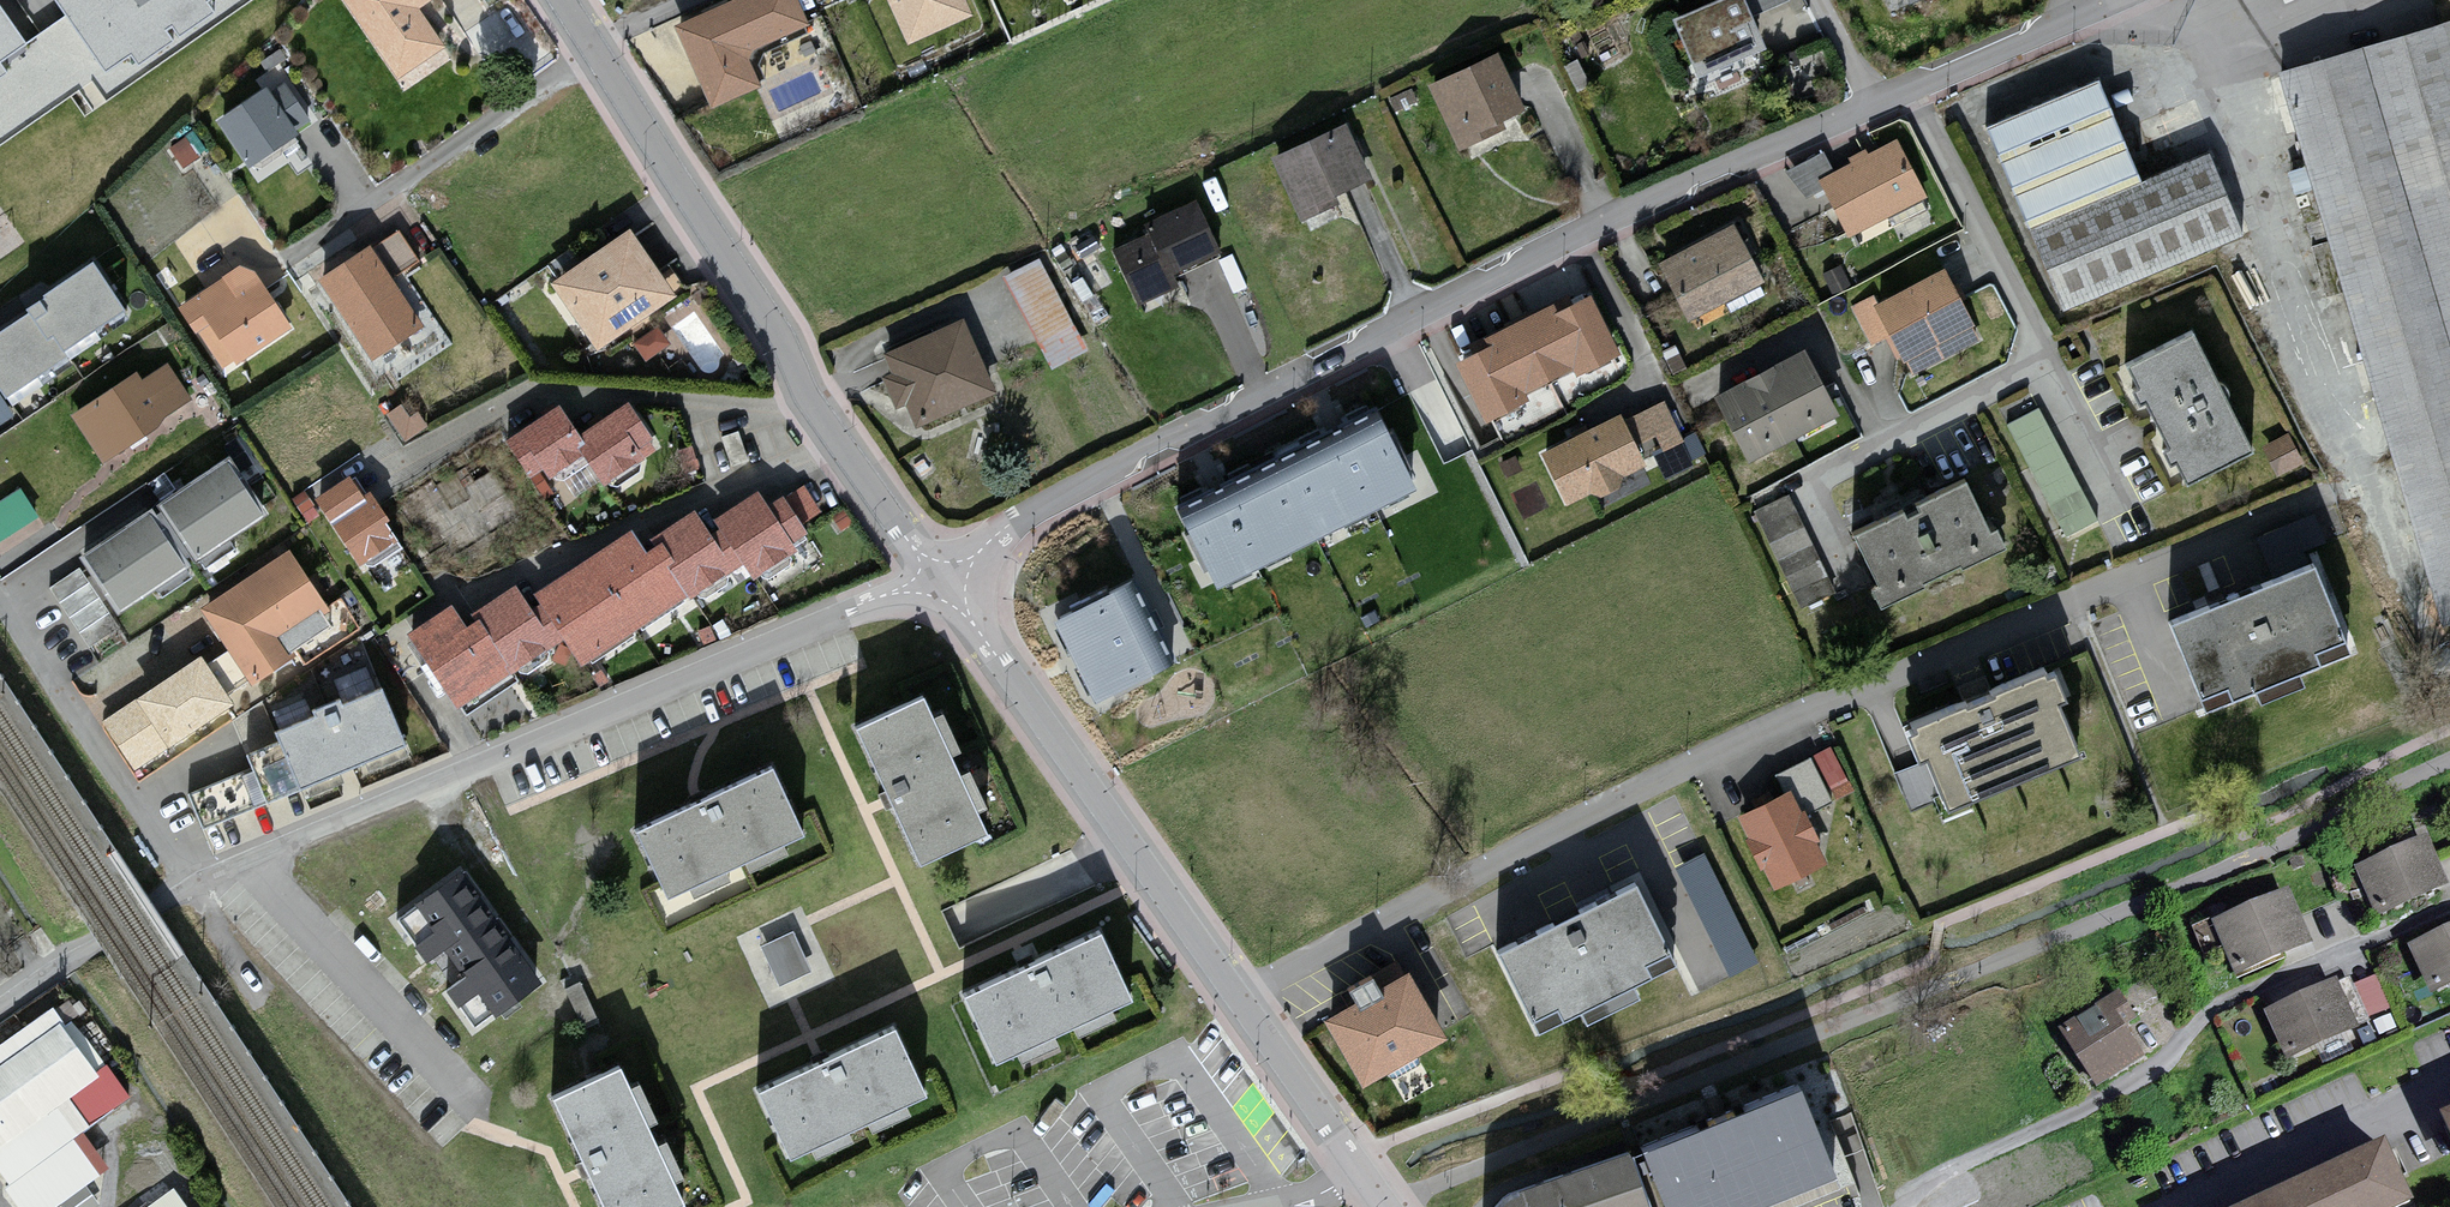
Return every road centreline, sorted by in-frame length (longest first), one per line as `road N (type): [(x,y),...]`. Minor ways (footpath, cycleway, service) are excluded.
road 1 (residential): [(1872,106),(1406,309),(932,578)]
road 2 (residential): [(184,888),(932,578)]
road 3 (residential): [(1383,1206),(932,578)]
road 4 (residential): [(932,578),(812,409),(768,320),(591,55)]
road 5 (residential): [(591,55),(268,276)]
road 6 (residential): [(184,888),(0,603)]
road 7 (residential): [(1913,89),(2041,363)]
road 8 (residential): [(2041,363),(1798,492)]
road 9 (residential): [(2129,0),(1913,89)]
road 10 (residential): [(0,1010),(184,888)]
road 11 (residential): [(2041,363),(2127,533)]
road 12 (residential): [(591,55),(699,0)]

